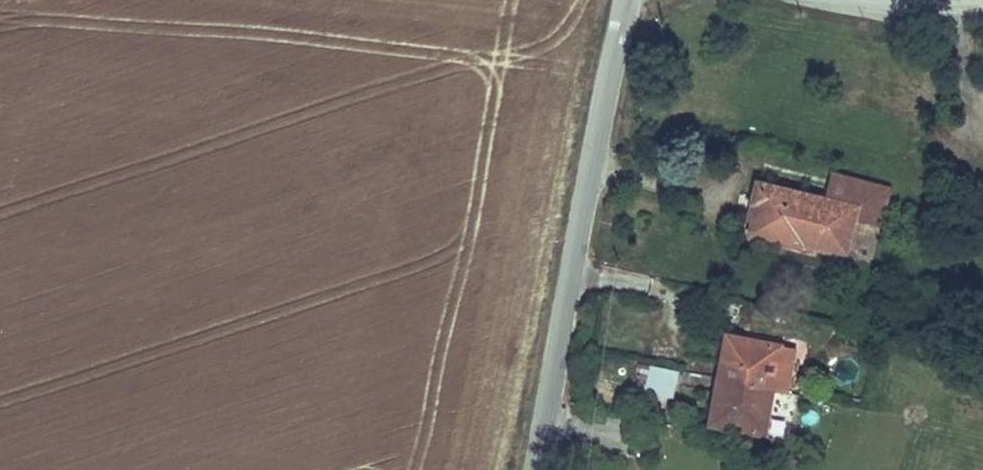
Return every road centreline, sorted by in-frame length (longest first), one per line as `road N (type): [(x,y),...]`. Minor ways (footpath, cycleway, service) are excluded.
road 1 (tertiary): [(536,469),(626,0)]

